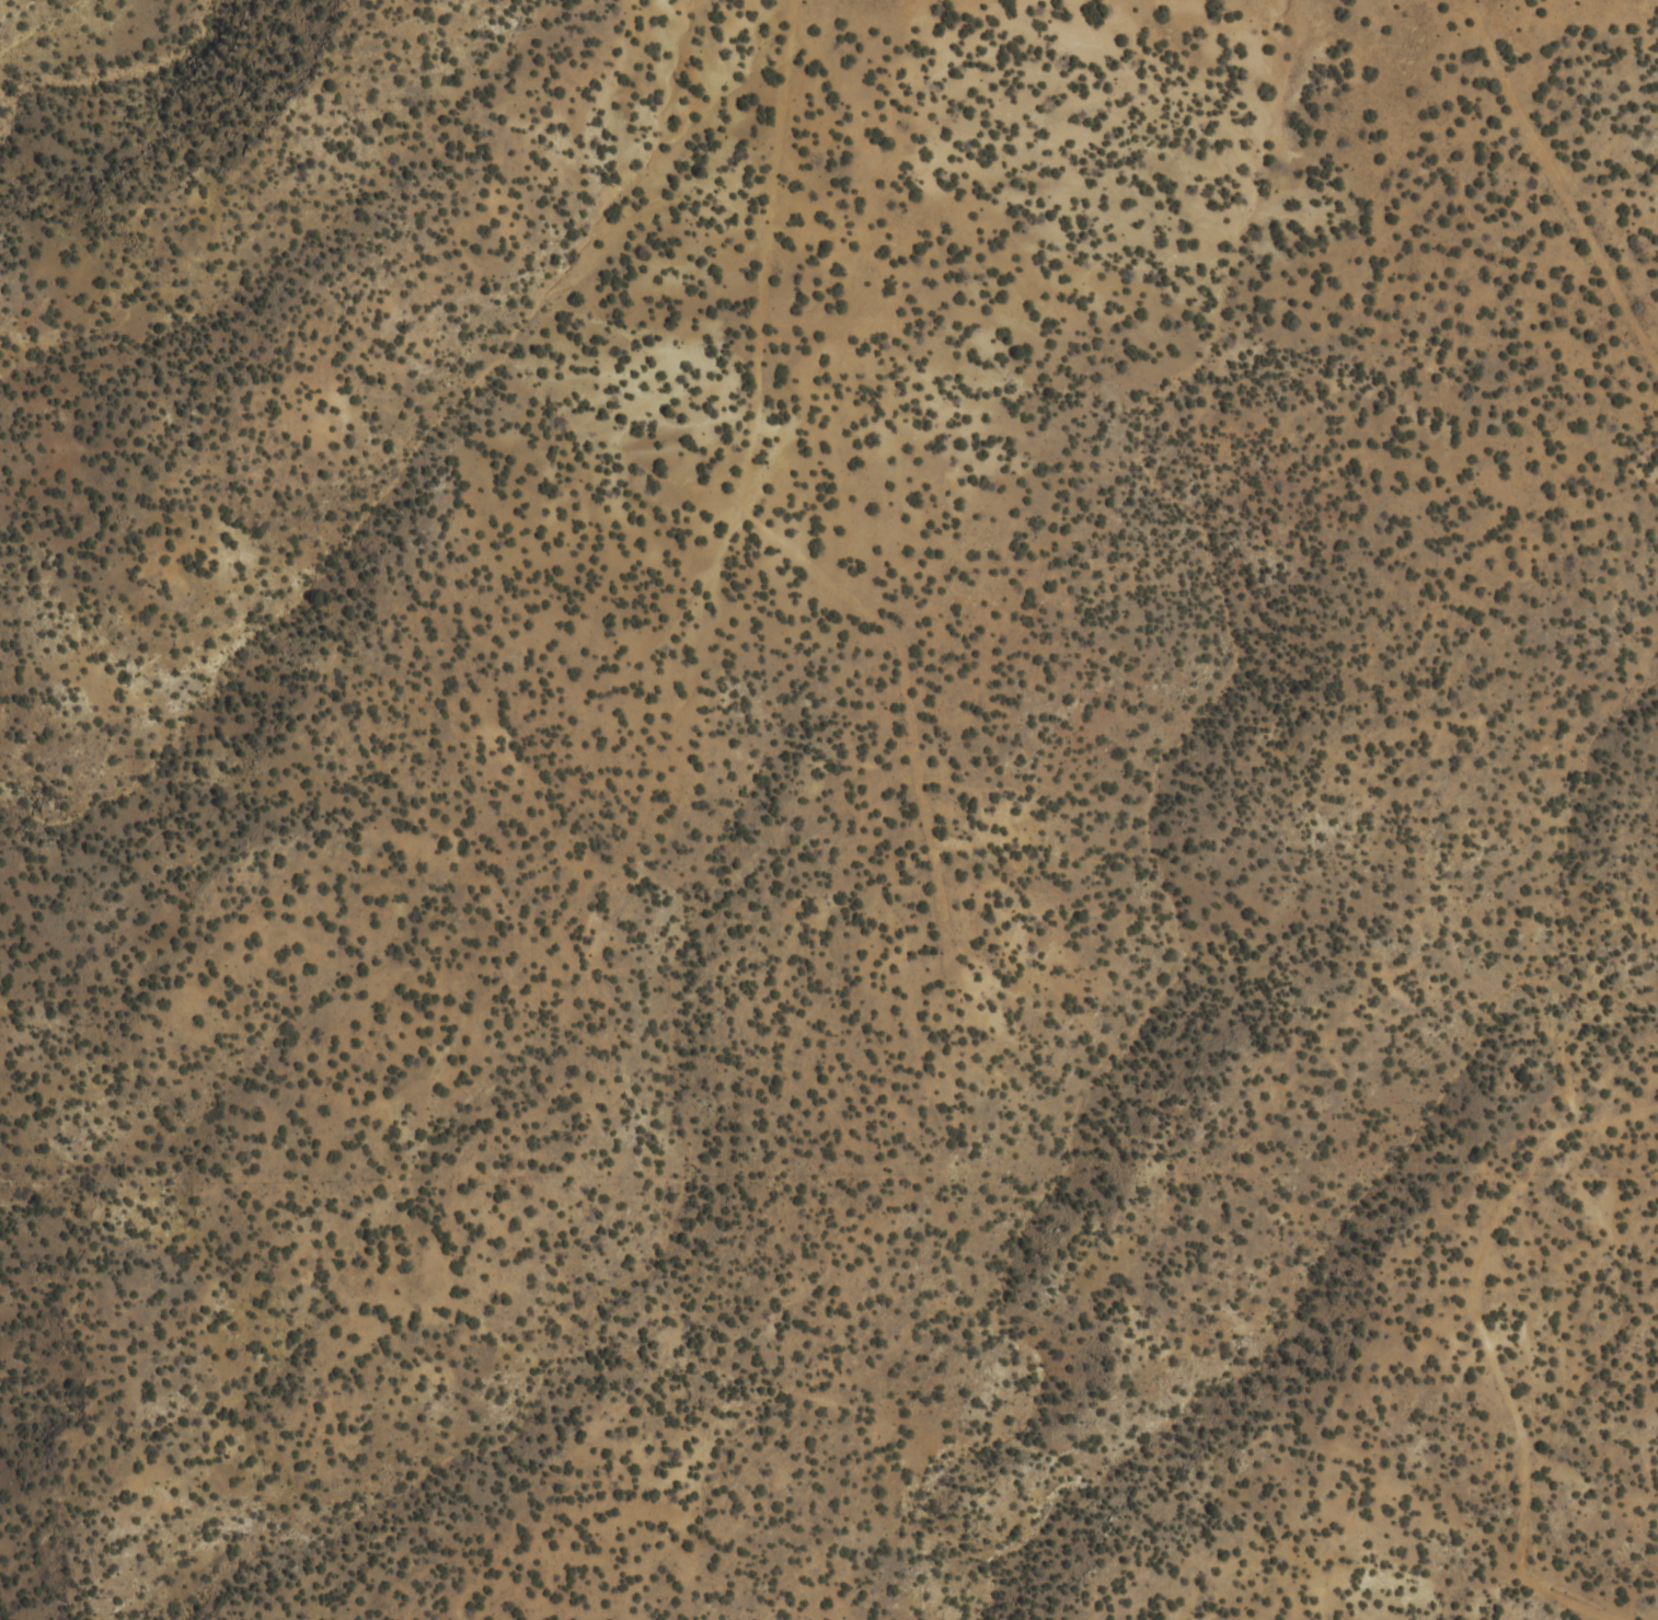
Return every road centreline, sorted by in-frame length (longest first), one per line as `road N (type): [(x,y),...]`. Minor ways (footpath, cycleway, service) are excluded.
road 1 (track): [(1657,386),(1621,344),(1454,27),(1448,0)]

